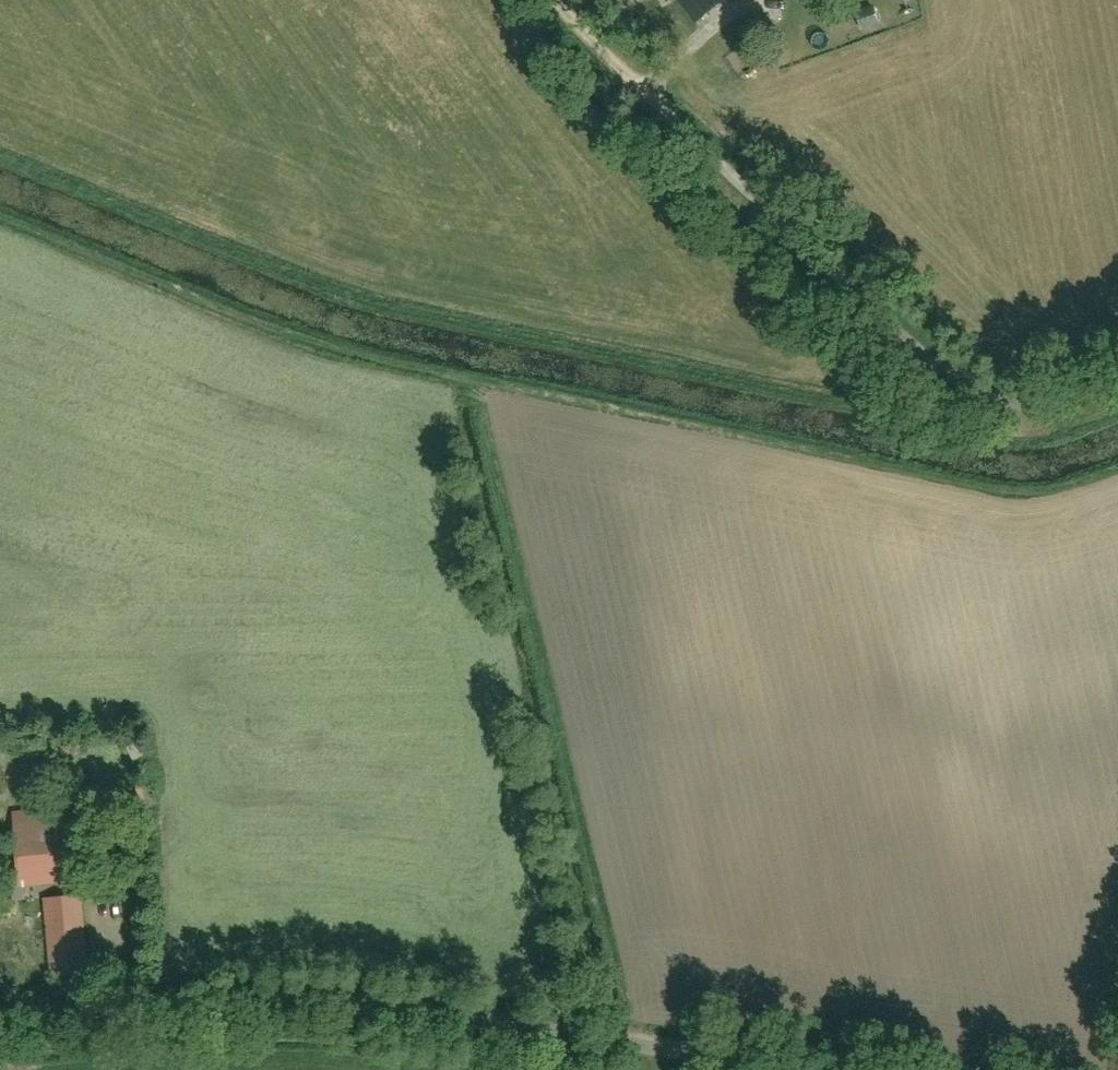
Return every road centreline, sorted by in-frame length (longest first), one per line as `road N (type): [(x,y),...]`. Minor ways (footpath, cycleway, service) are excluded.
road 1 (unclassified): [(799,1069),(324,999),(0,1018)]
road 2 (unclassified): [(1117,387),(1043,407),(962,383),(635,80)]

